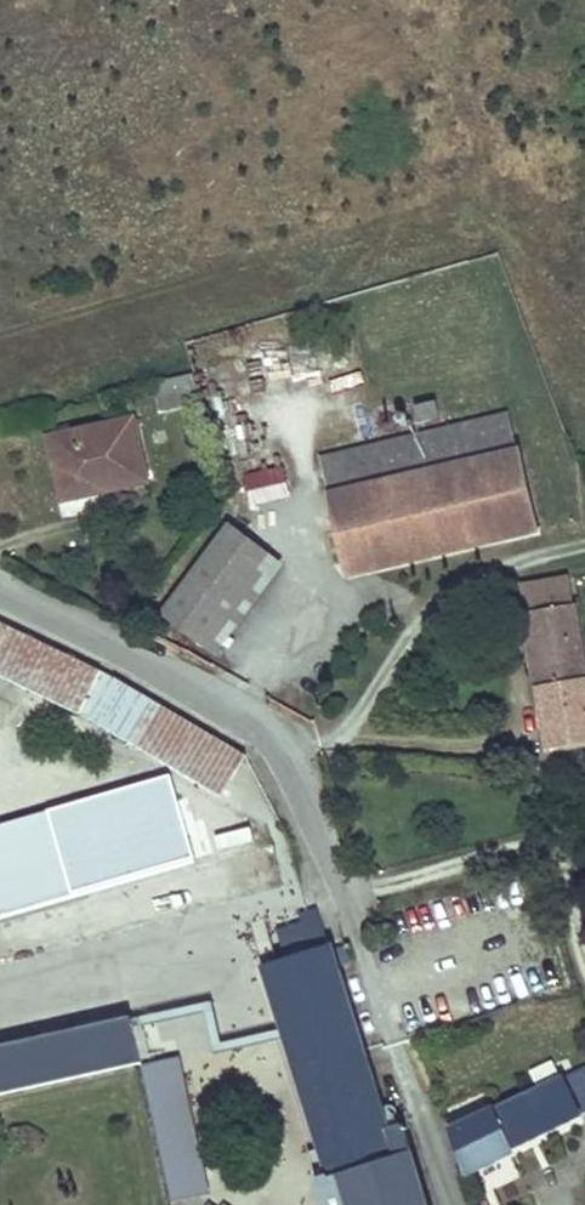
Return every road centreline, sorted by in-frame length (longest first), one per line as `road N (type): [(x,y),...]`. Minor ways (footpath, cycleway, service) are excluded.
road 1 (unclassified): [(349,891),(326,815),(291,749),(254,713),(0,583)]

